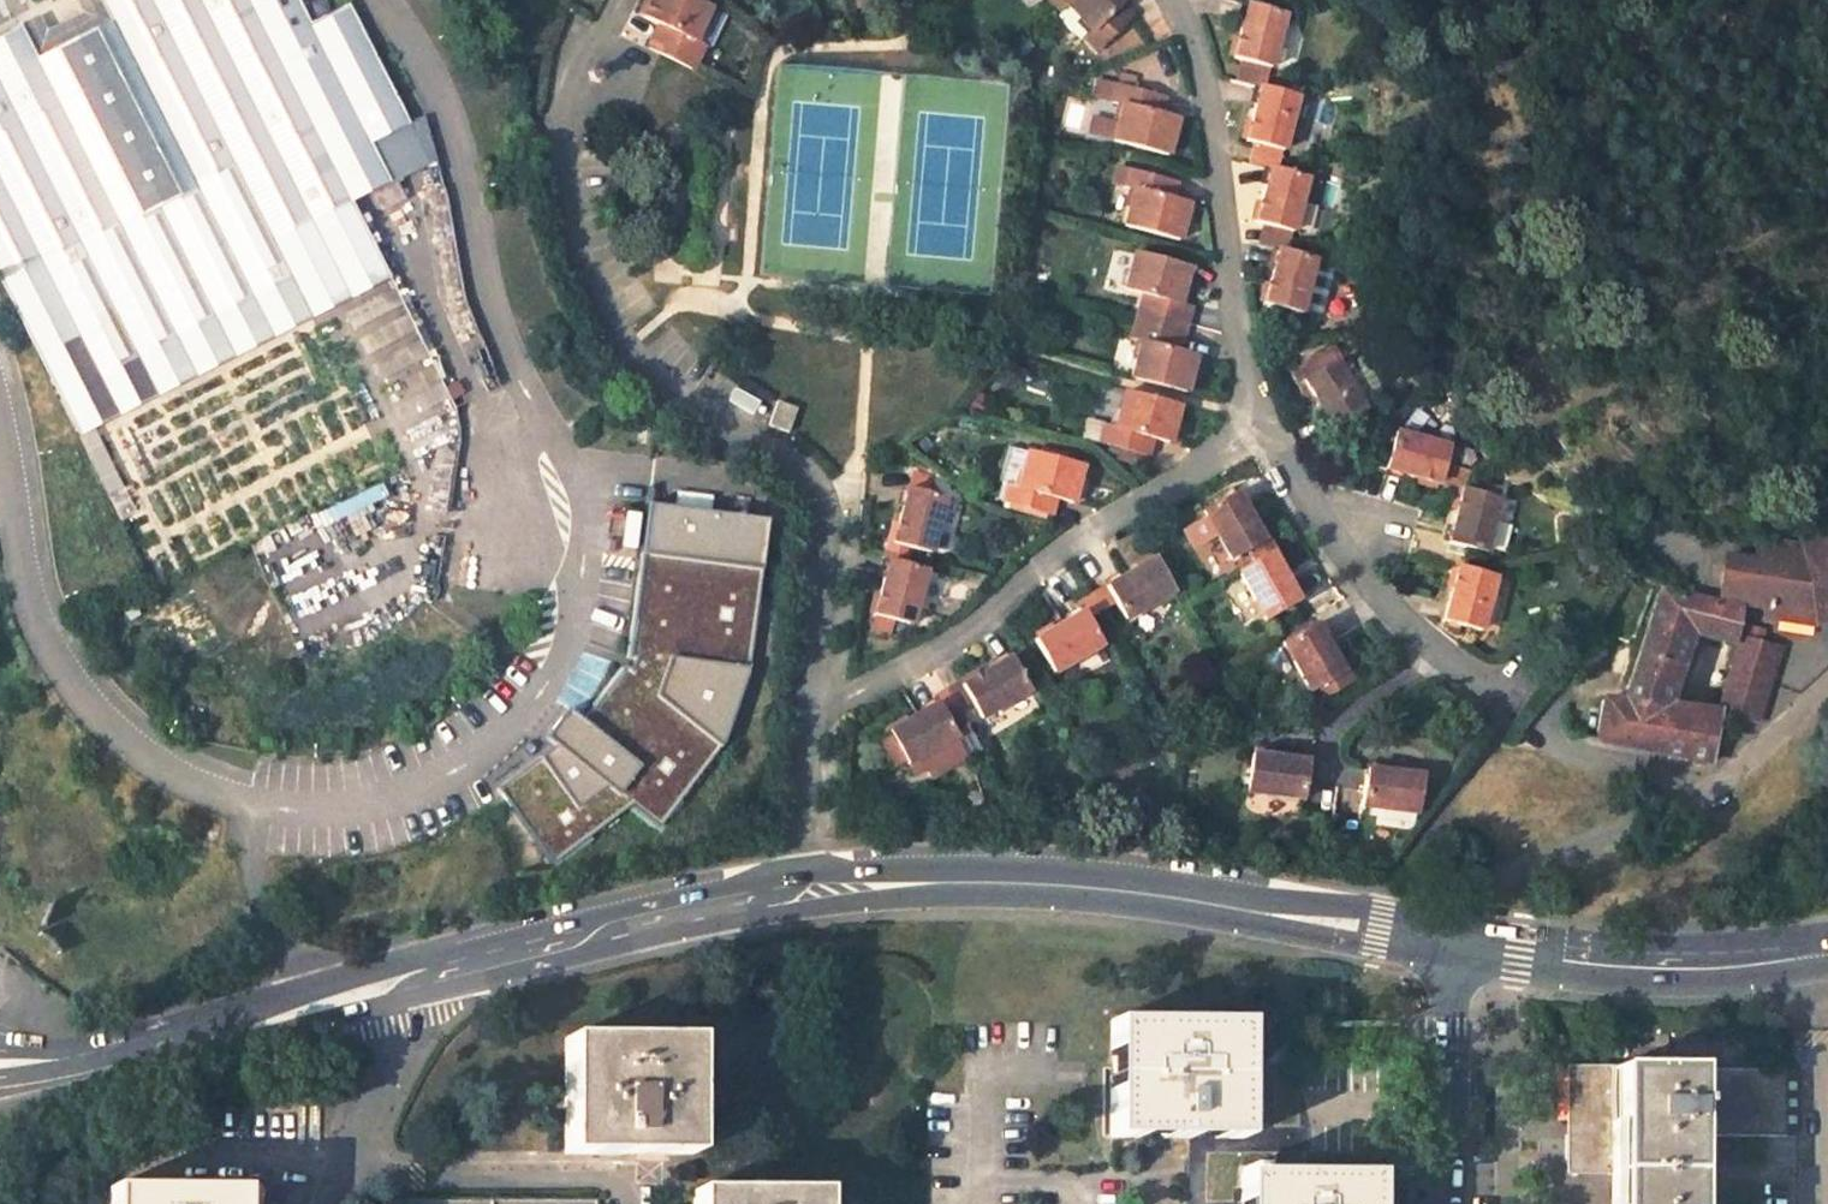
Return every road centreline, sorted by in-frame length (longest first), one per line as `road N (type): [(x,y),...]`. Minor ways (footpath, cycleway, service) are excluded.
road 1 (residential): [(610,27),(583,54),(568,91),(564,184),(596,302),(676,402),(809,471),(824,499),(795,873)]
road 2 (tertiary): [(644,940),(882,900),(1210,901)]
road 3 (tertiary): [(557,931),(53,1056)]
road 4 (tertiary): [(0,1111),(410,995)]
road 5 (tertiary): [(1210,901),(1112,871),(931,866),(795,873)]
road 6 (tertiary): [(1455,944),(1669,964),(1827,947)]
road 7 (tertiary): [(1455,944),(1449,1203)]
road 8 (tertiary): [(1210,901),(1455,944)]
road 9 (tertiary): [(795,873),(557,931)]
road 10 (tertiary): [(410,995),(644,940)]
road 11 (residential): [(410,995),(331,1203)]
road 12 (tertiary): [(644,940),(795,873)]
road 13 (tertiary): [(557,931),(410,995)]

